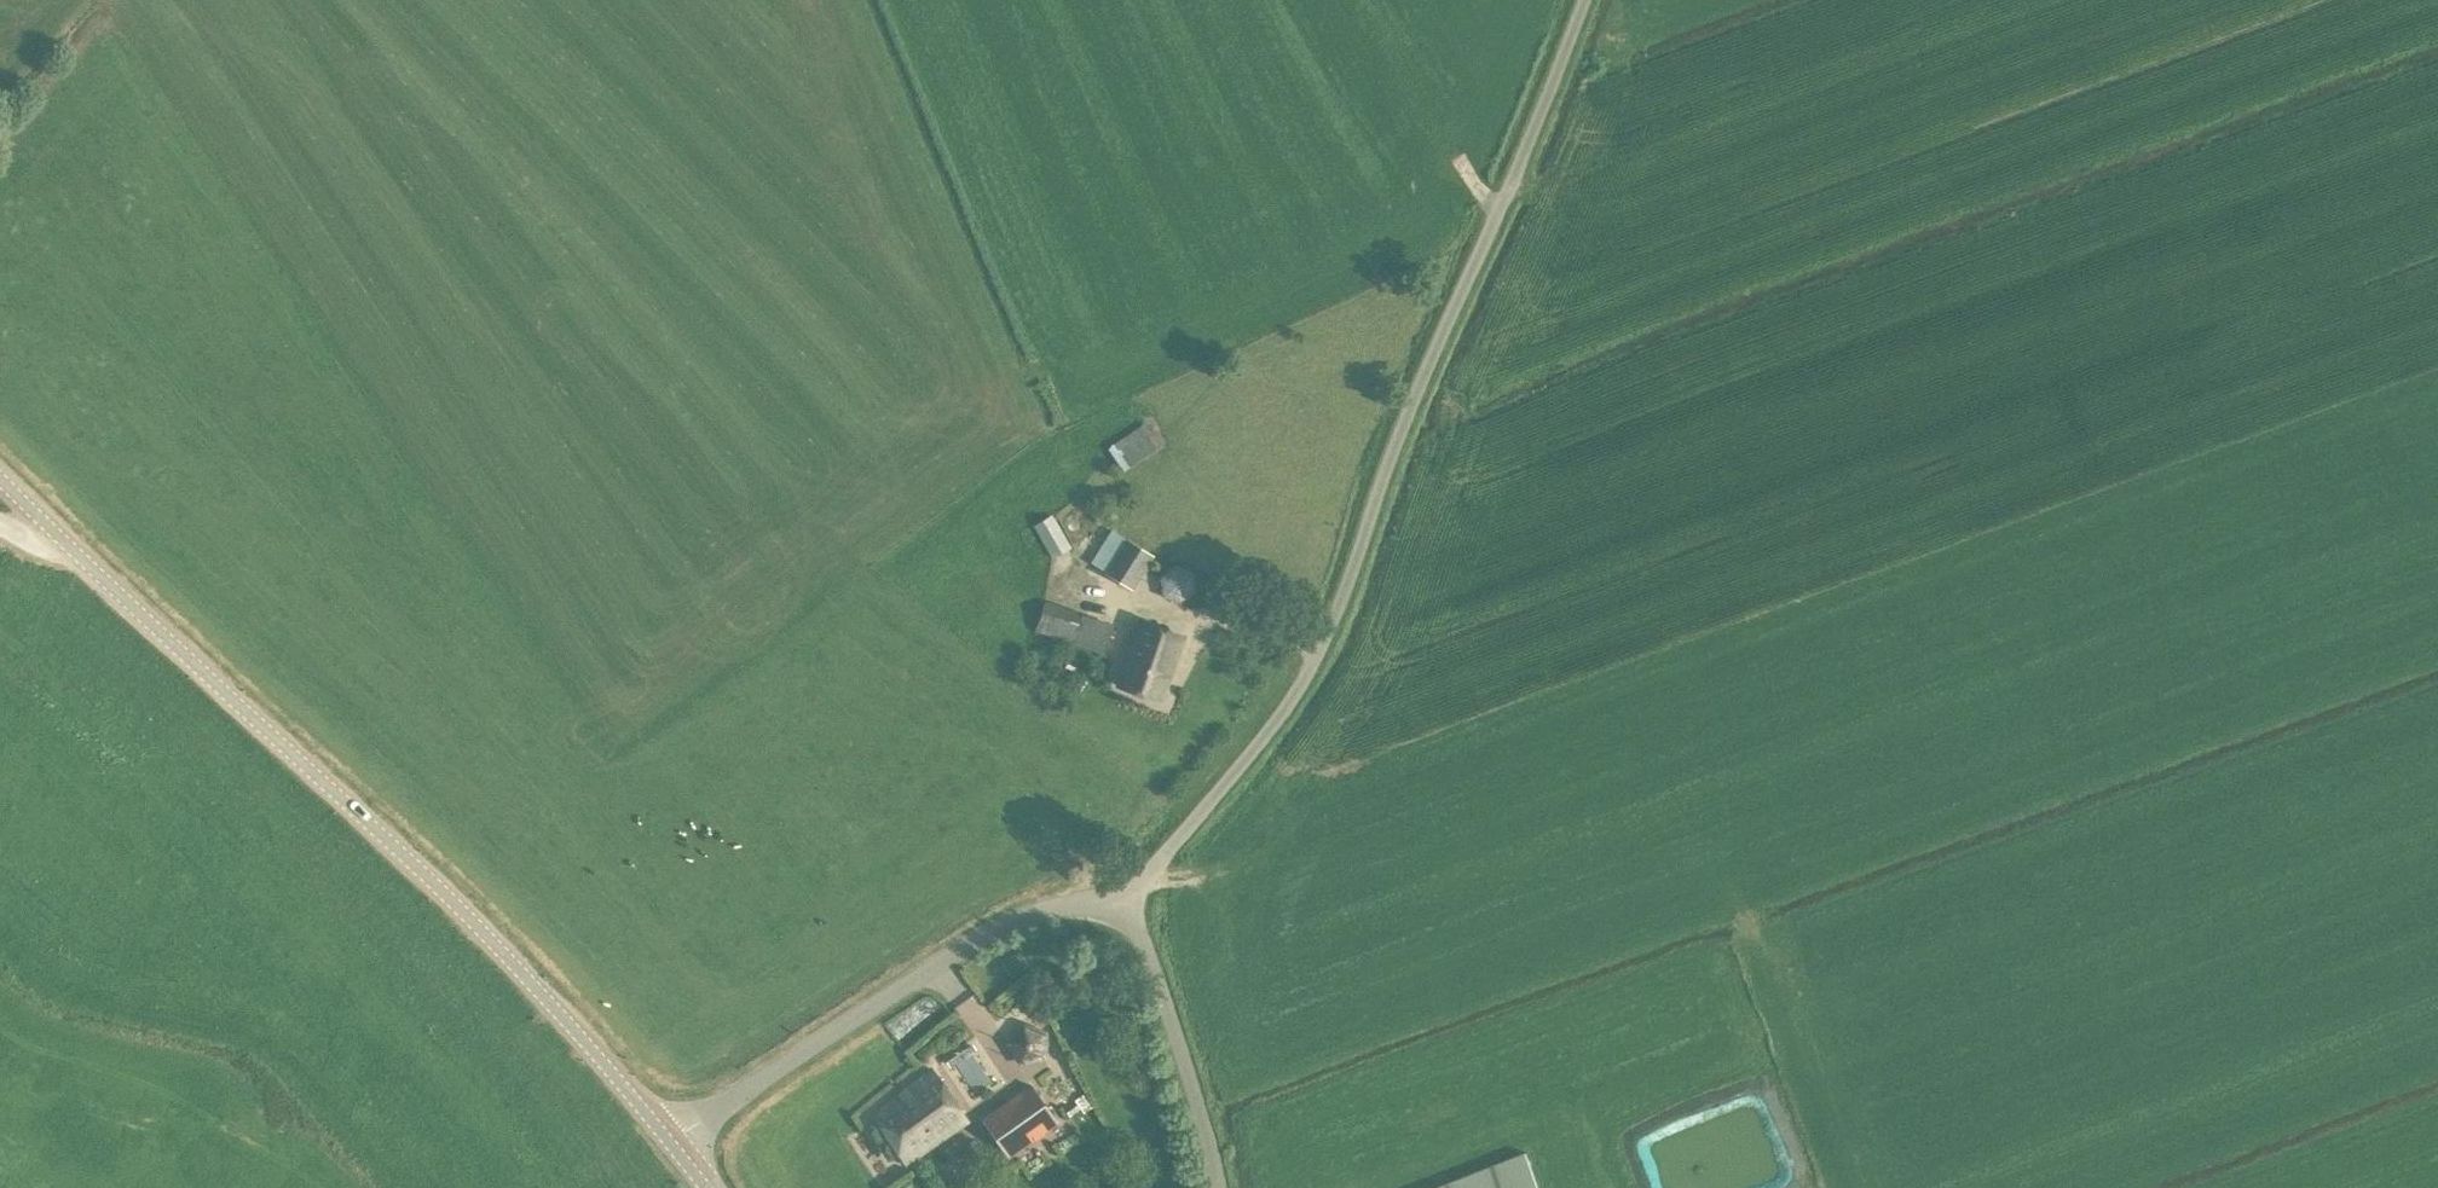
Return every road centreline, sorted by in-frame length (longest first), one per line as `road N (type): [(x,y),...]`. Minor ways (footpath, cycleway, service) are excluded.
road 1 (unclassified): [(1118,907),(1295,694),(1583,0)]
road 2 (tertiary): [(671,1140),(508,957),(0,479)]
road 3 (unclassified): [(671,1140),(1009,920),(1061,905),(1118,907)]
road 4 (unclassified): [(1219,1187),(1195,1090),(1135,930),(1118,907)]

